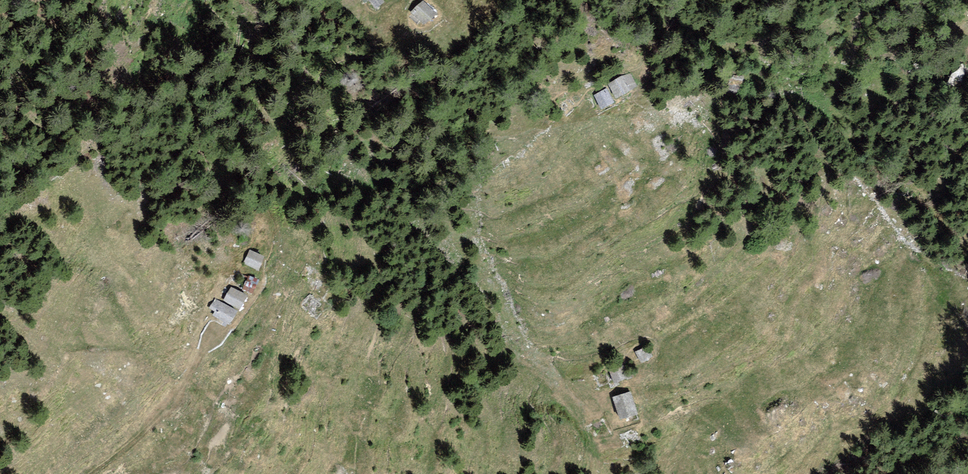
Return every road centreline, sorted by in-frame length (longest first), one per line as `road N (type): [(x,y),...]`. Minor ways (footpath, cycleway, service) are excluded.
road 1 (track): [(94,473),(136,440),(216,340)]

